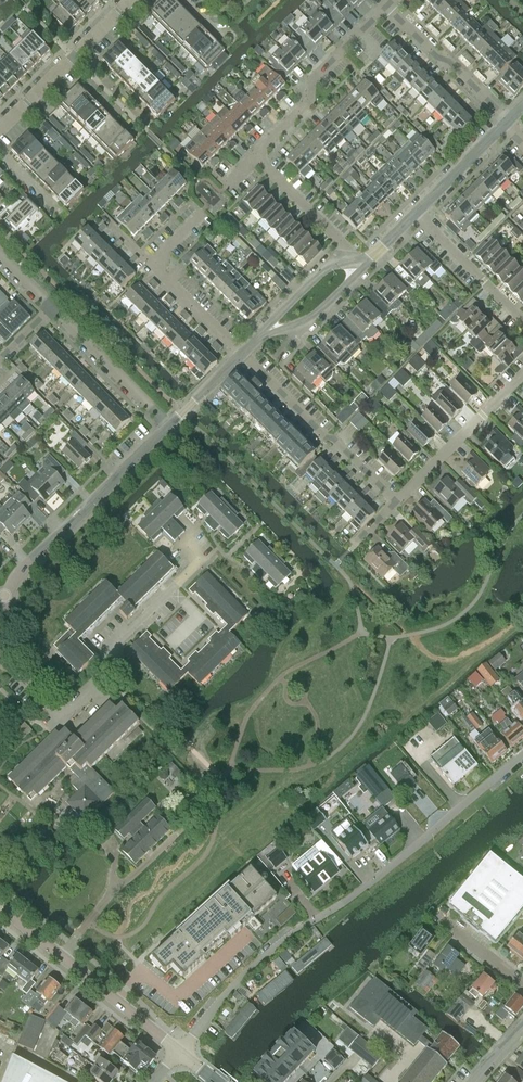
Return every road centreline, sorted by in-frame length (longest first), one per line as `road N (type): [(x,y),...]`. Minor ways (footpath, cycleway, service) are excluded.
road 1 (residential): [(180,1053),(261,959),(362,891),(522,753)]
road 2 (residential): [(6,599),(19,574),(172,423)]
road 3 (residential): [(61,717),(101,680),(111,649),(200,558),(181,539)]
road 4 (tertiary): [(0,905),(180,1053)]
road 5 (residential): [(397,502),(242,354)]
road 6 (residential): [(259,152),(308,101),(311,82),(388,5)]
road 7 (residential): [(0,131),(133,0)]
road 8 (residential): [(397,502),(522,376)]
road 9 (residential): [(172,423),(51,307)]
road 10 (residential): [(508,122),(388,5)]
road 11 (residential): [(522,322),(415,213)]
road 12 (residential): [(362,264),(259,152)]
road 13 (residential): [(415,213),(508,122)]
road 14 (residential): [(362,264),(323,270),(262,334)]
road 15 (residential): [(242,354),(151,266)]

